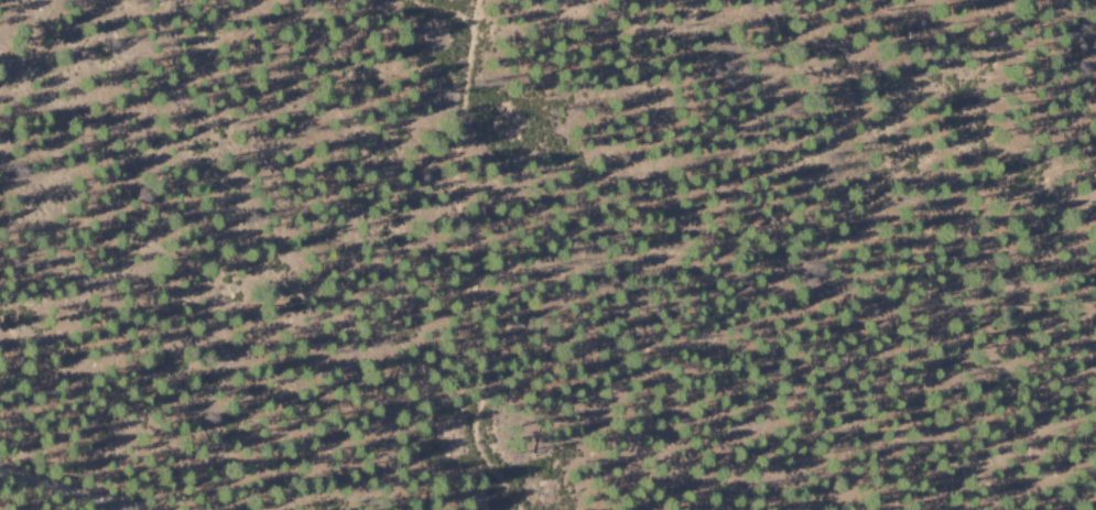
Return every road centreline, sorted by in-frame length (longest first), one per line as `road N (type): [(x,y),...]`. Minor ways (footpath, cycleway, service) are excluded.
road 1 (residential): [(141,509),(0,470)]

